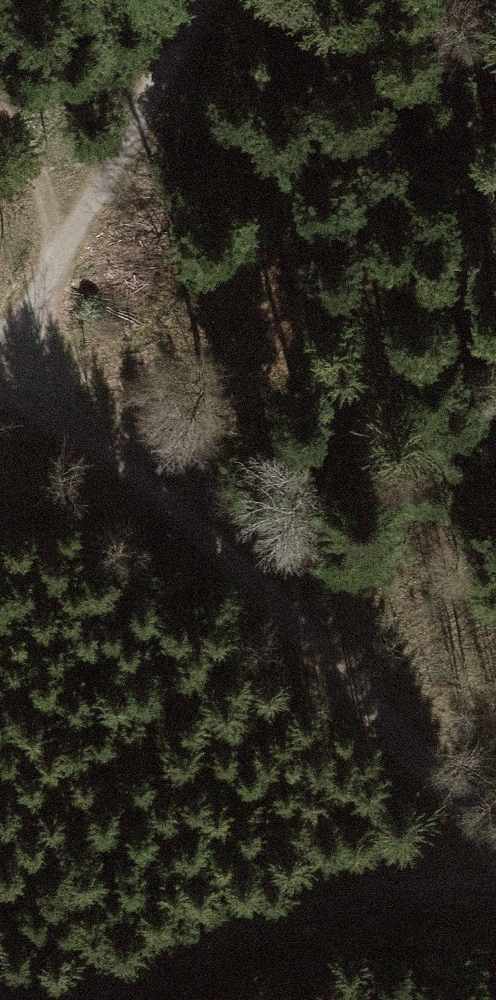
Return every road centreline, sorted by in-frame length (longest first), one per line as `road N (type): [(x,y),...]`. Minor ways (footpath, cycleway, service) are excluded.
road 1 (track): [(495,847),(174,501),(65,419),(0,387)]
road 2 (track): [(80,999),(324,898),(378,886),(495,883)]
road 3 (track): [(0,386),(198,0)]
road 4 (track): [(60,269),(45,205),(0,119)]

